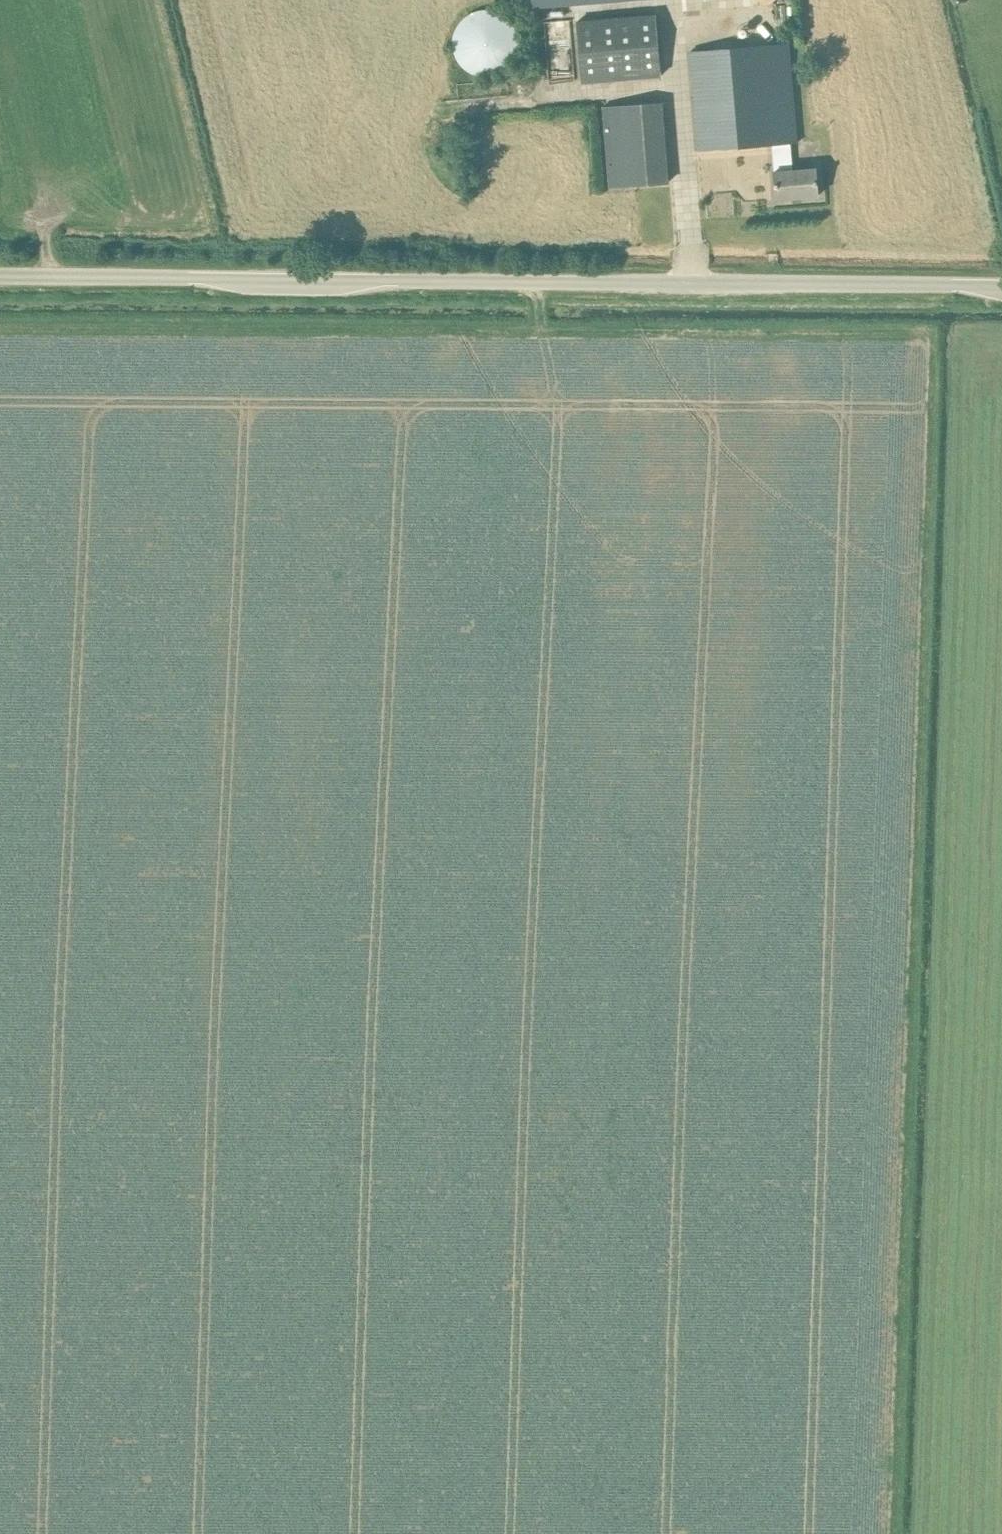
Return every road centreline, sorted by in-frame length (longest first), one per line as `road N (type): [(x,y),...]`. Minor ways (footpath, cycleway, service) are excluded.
road 1 (unclassified): [(1001,286),(0,273)]

